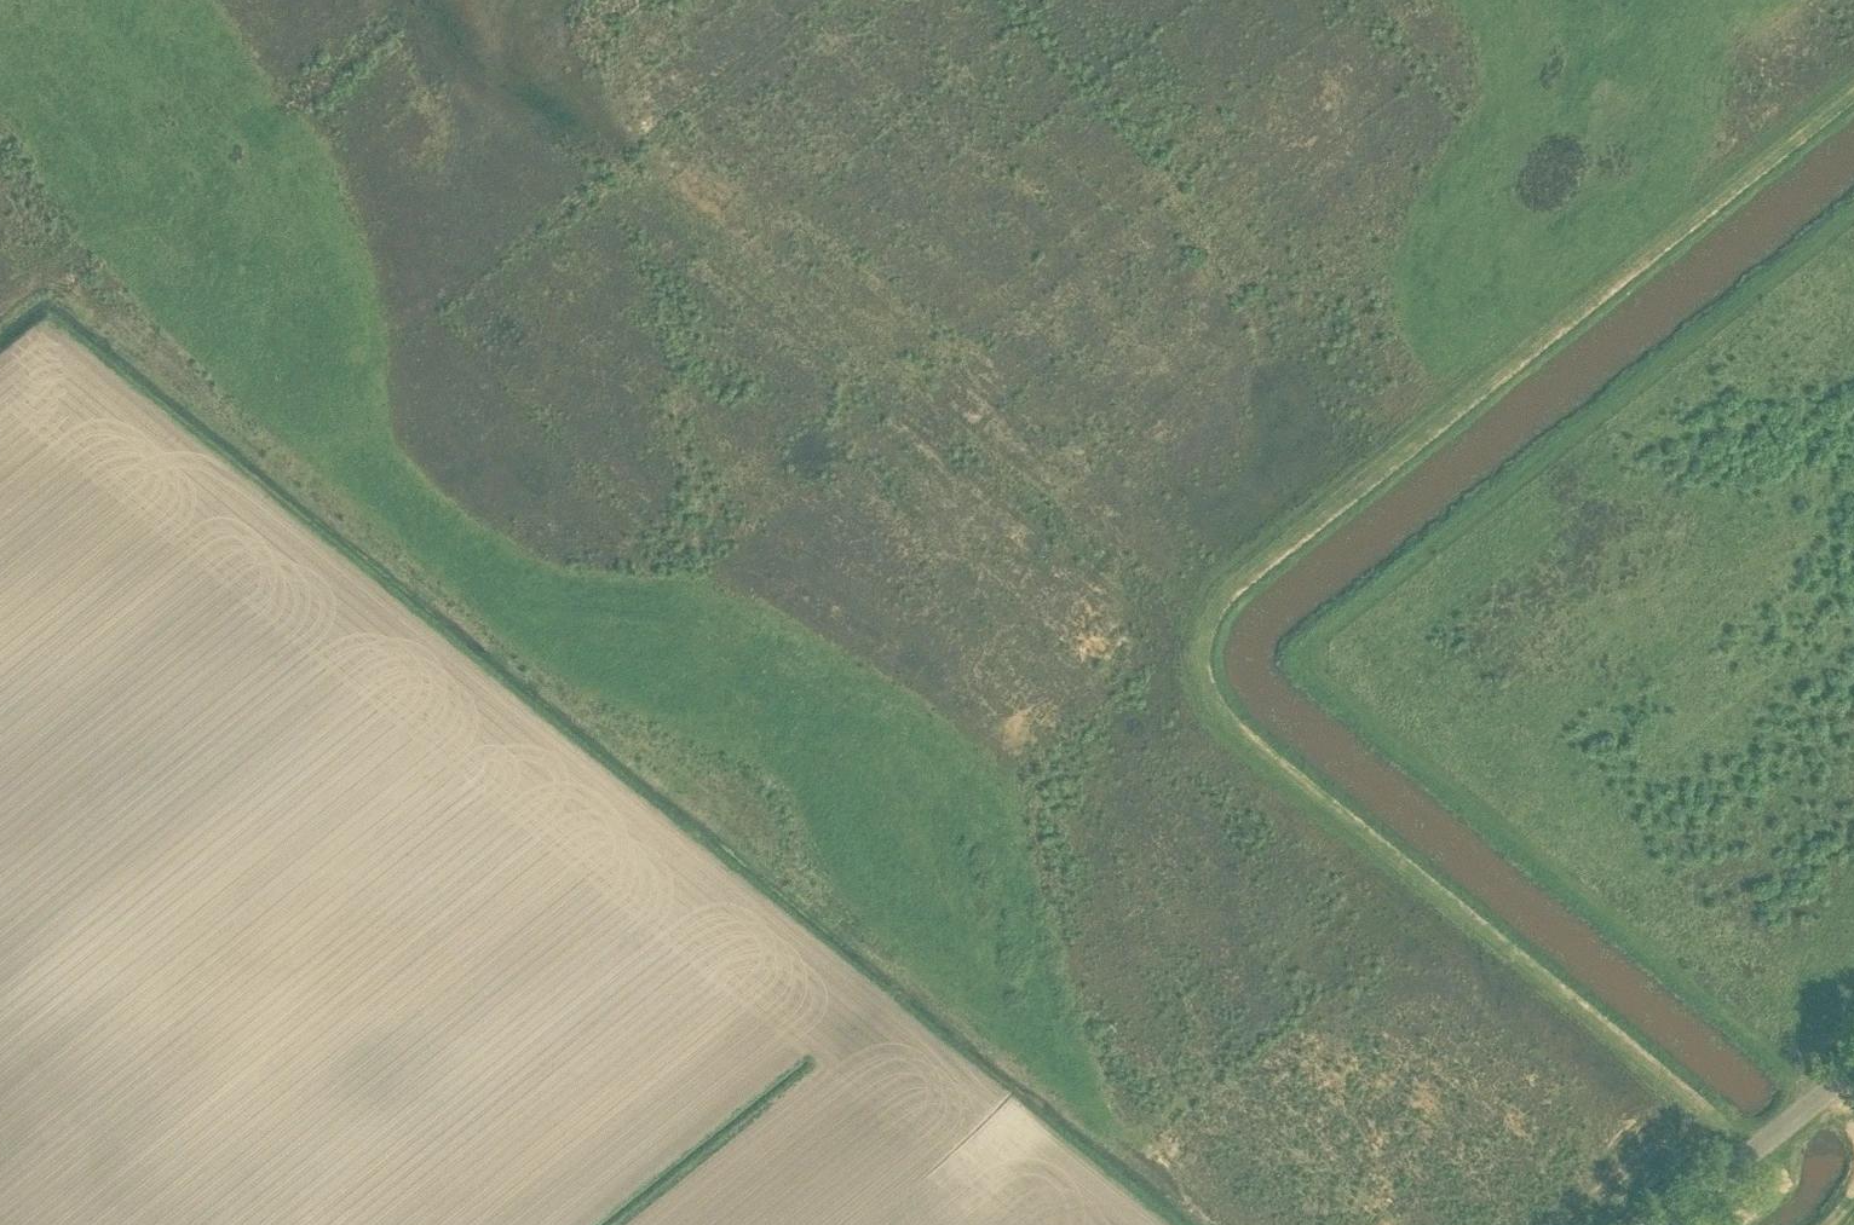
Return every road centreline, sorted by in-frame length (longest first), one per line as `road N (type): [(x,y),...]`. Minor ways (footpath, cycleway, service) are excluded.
road 1 (unclassified): [(1659,1224),(1853,1071)]

